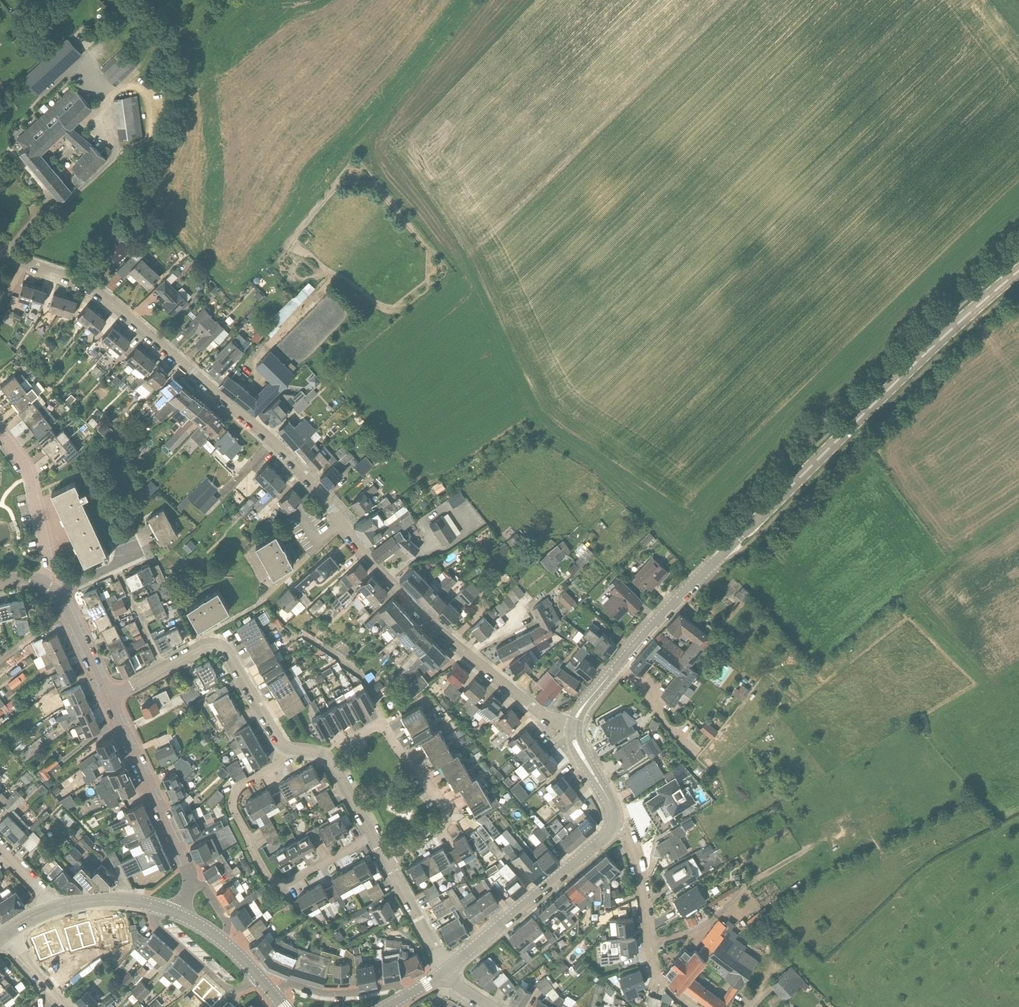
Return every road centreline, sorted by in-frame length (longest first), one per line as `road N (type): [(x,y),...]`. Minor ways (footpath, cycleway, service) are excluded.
road 1 (unclassified): [(575,726),(542,715),(439,631),(285,454),(106,299),(0,254)]
road 2 (tertiary): [(575,726),(697,580),(1018,271)]
road 3 (residential): [(372,836),(289,883),(270,879),(232,798),(288,748)]
road 4 (residential): [(385,861),(446,812),(384,722),(345,740)]
road 5 (tertiary): [(447,969),(613,826)]
road 6 (residential): [(691,1006),(652,960),(633,850),(613,826)]
road 7 (residential): [(191,883),(111,698)]
road 8 (residential): [(42,583),(49,563),(30,478),(0,432)]
road 9 (residential): [(151,906),(157,926),(226,989),(243,990),(260,976)]
road 10 (residential): [(372,836),(331,761),(288,748)]
road 11 (residential): [(288,748),(216,644)]
road 12 (residential): [(447,969),(385,861)]

